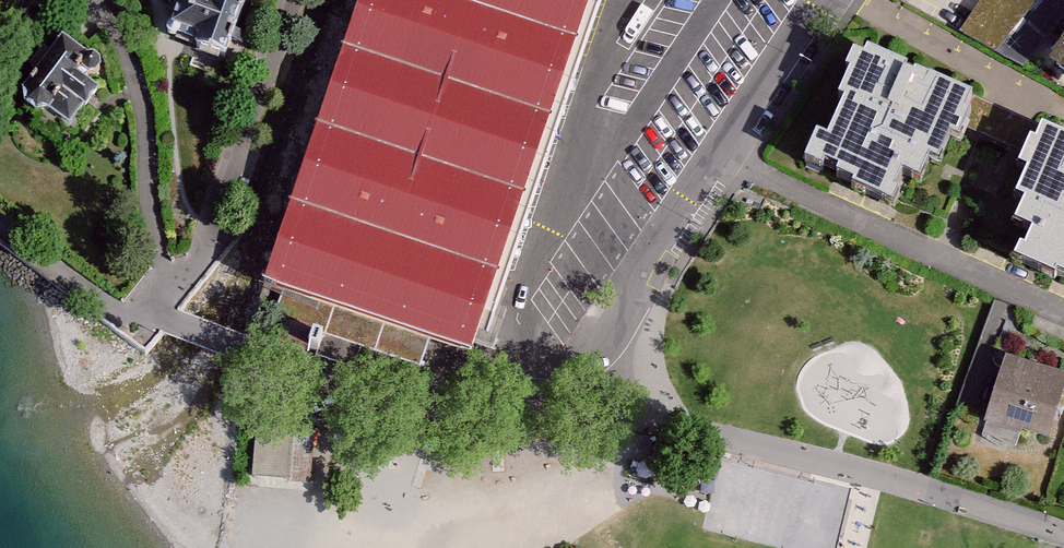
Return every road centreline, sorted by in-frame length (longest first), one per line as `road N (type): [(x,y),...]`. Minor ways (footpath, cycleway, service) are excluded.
road 1 (residential): [(823,0),(570,389)]
road 2 (residential): [(292,0),(214,225),(159,313)]
road 3 (unclassified): [(1014,292),(969,423)]

